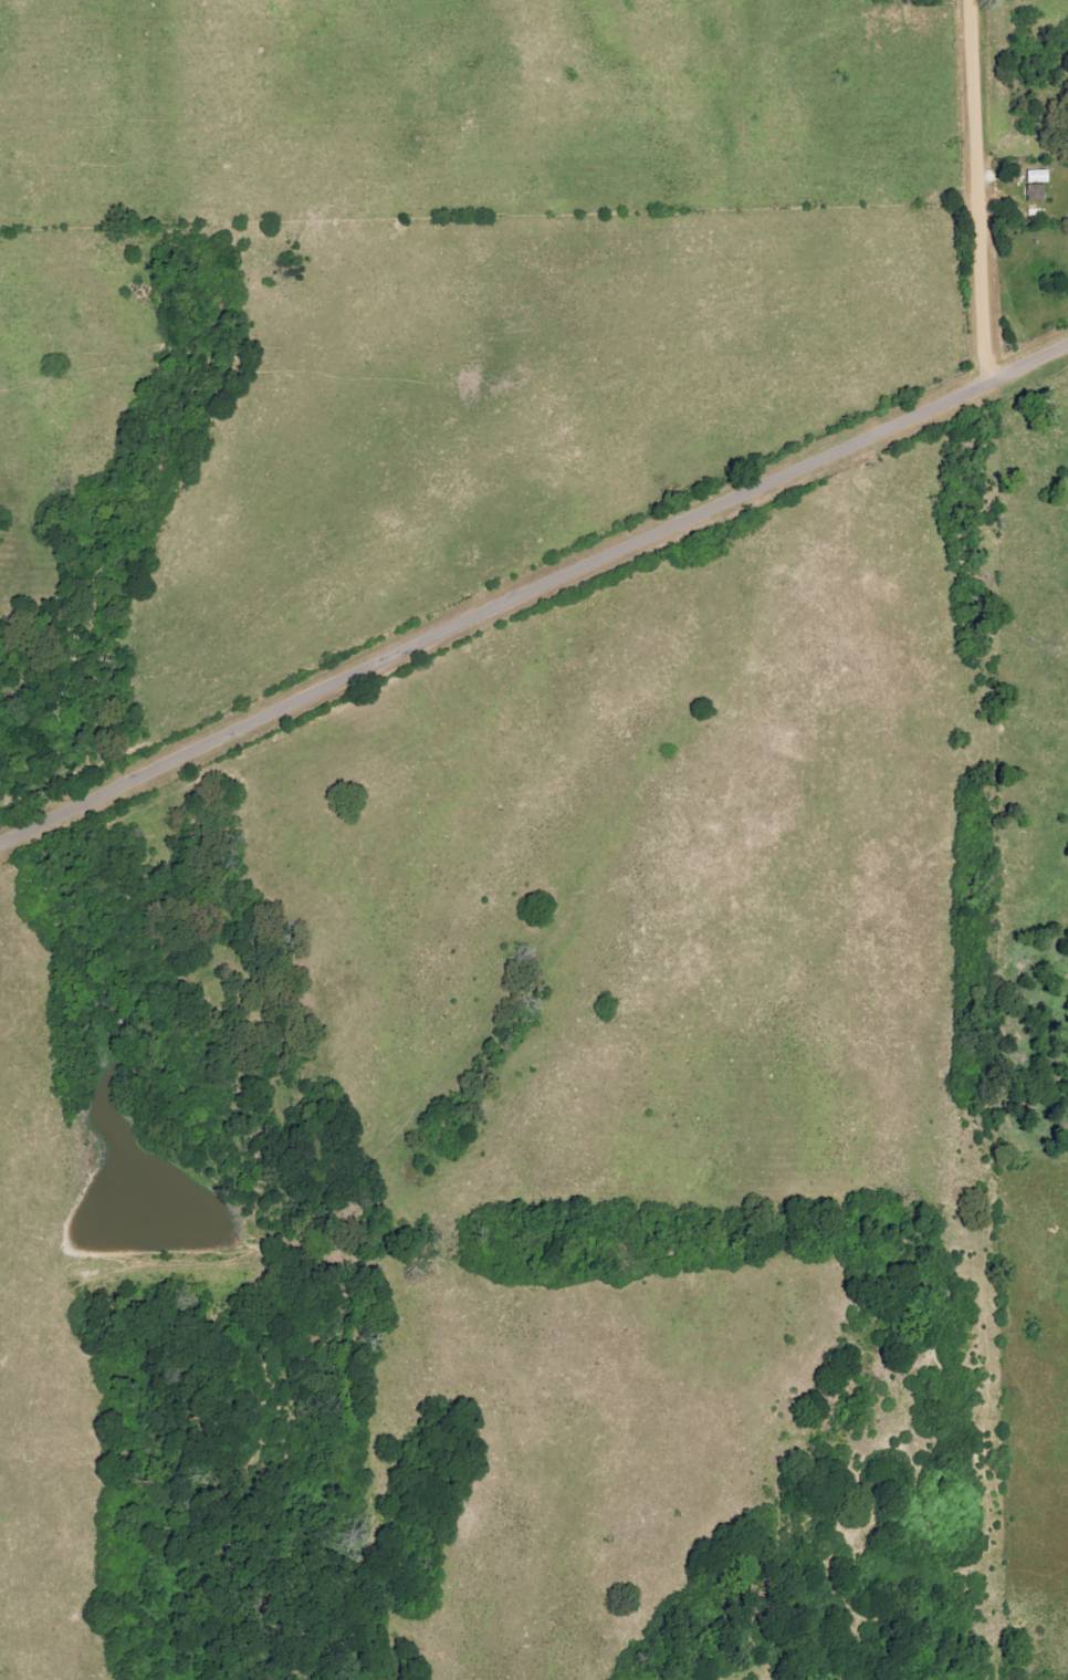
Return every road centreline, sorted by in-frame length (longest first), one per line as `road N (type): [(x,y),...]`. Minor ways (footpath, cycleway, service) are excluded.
road 1 (residential): [(0,861),(1067,349)]
road 2 (residential): [(991,383),(972,0)]

